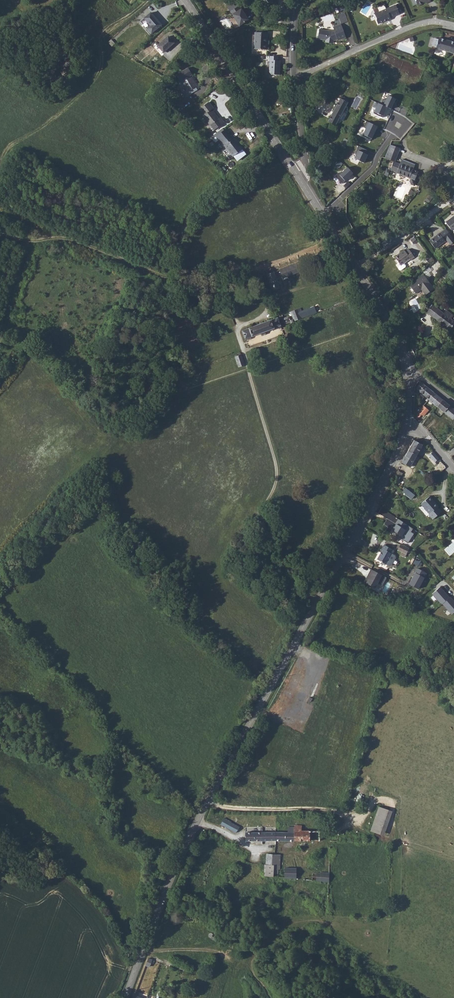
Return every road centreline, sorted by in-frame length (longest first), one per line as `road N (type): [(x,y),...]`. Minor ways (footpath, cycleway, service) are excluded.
road 1 (tertiary): [(406,421),(393,461),(196,823)]
road 2 (track): [(315,604),(251,554),(274,467),(248,371)]
road 3 (track): [(234,968),(279,925),(307,854),(375,804)]
road 4 (tertiary): [(186,0),(299,177)]
road 5 (track): [(276,141),(193,210),(166,295)]
road 6 (tertiary): [(196,823),(126,997)]
road 7 (residential): [(294,77),(405,29),(453,26)]
road 8 (track): [(144,950),(212,950),(257,997)]
road 9 (residential): [(354,265),(453,197)]

